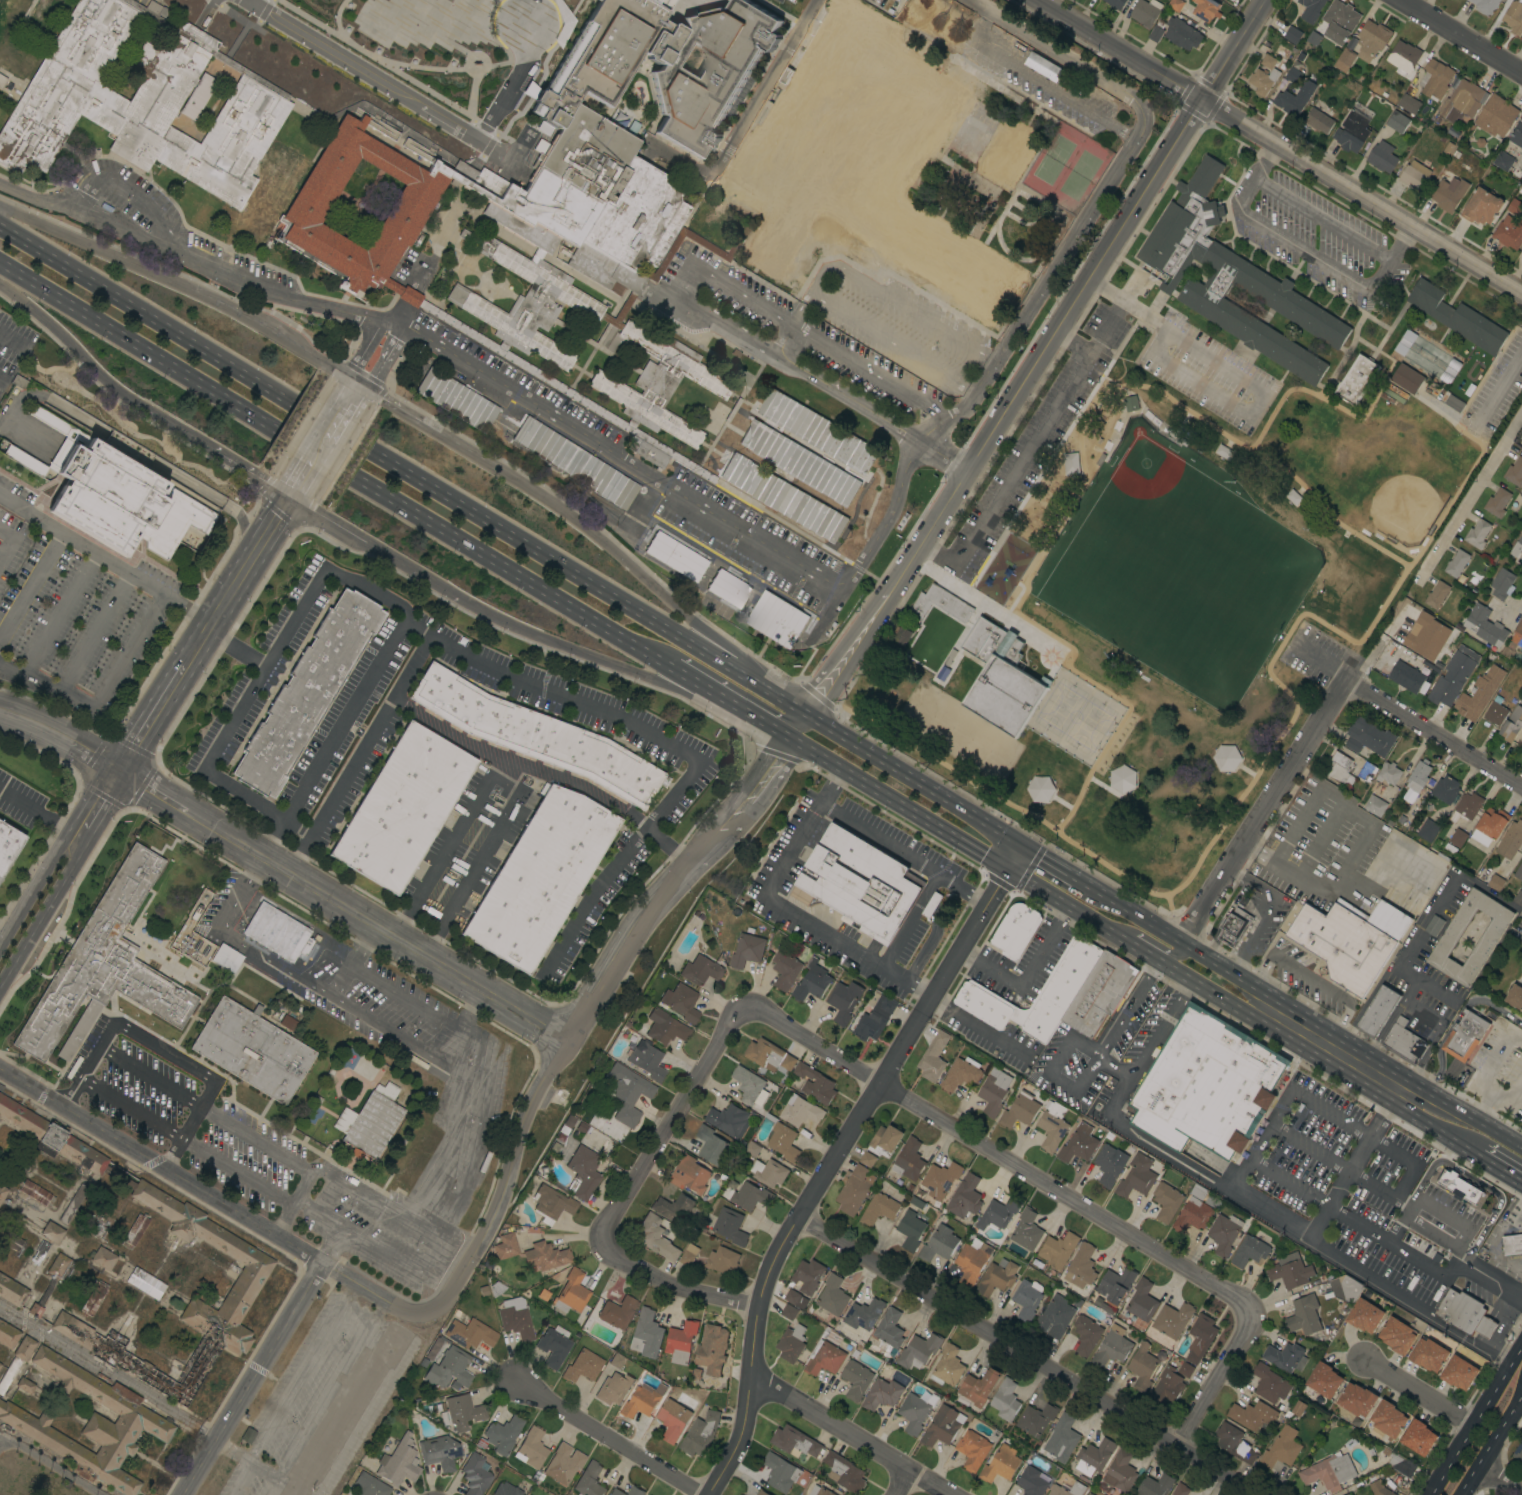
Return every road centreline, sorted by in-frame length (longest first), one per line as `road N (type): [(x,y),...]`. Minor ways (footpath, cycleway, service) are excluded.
road 1 (primary): [(769,692),(0,226)]
road 2 (primary): [(0,262),(673,668)]
road 3 (residential): [(986,903),(770,1261),(756,1303),(738,1438),(705,1494)]
road 4 (residential): [(745,1008),(1239,1300),(1247,1315)]
road 5 (tertiary): [(1036,0),(1521,299)]
road 6 (residential): [(427,1315),(484,1233),(529,1105),(565,1042),(627,942),(714,840)]
road 7 (tertiary): [(969,473),(1262,0)]
road 8 (residential): [(796,1215),(1244,1494)]
road 9 (residential): [(0,1075),(381,1305),(427,1315)]
road 10 (secondary): [(199,816),(565,1042)]
road 11 (primary): [(376,548),(525,630),(727,702)]
road 12 (primary): [(769,692),(612,547),(488,461)]
road 13 (residential): [(1357,659),(1167,965)]
road 14 (residential): [(807,716),(969,473)]
road 15 (residential): [(745,1008),(731,1014),(602,1239)]
road 16 (residential): [(0,1306),(219,1437)]
road 17 (primary): [(790,740),(1006,869)]
road 18 (residential): [(211,625),(0,495)]
road 19 (primary): [(1018,846),(807,716)]
road 20 (primary): [(220,303),(0,207)]
road 21 (residential): [(747,1380),(950,1494)]
road 22 (primary): [(0,284),(179,430)]
road 23 (primary): [(1277,1018),(1261,994),(1089,888)]
road 24 (residential): [(515,1381),(701,1494)]
road 25 (residential): [(1344,680),(1521,788)]
road 26 (residential): [(317,1268),(219,1437)]
road 27 (primary): [(1521,1345),(1427,1494)]
road 28 (residential): [(602,1239),(612,1255),(666,1282),(756,1303)]
road 29 (tertiary): [(0,987),(78,861),(72,846)]
road 30 (primary): [(362,384),(220,303)]
road 31 (primary): [(1416,1101),(1277,1018)]
road 32 (residential): [(1247,1315),(1170,1450)]
road 33 (tertiary): [(290,498),(211,625)]
road 34 (primary): [(488,461),(362,384)]
road 35 (residential): [(1402,0),(1521,72)]
road 36 (secondary): [(3,710),(121,769)]
road 37 (primary): [(179,430),(290,498)]
road 38 (residential): [(714,840),(790,740)]
road 39 (tertiary): [(72,846),(55,853),(0,945)]
road 40 (residential): [(1364,1359),(1470,1425)]
road 41 (primary): [(1167,965),(1248,1014),(1277,1018)]
road 42 (tertiary): [(185,667),(121,769)]
road 43 (primary): [(1459,1494),(1521,1392)]

